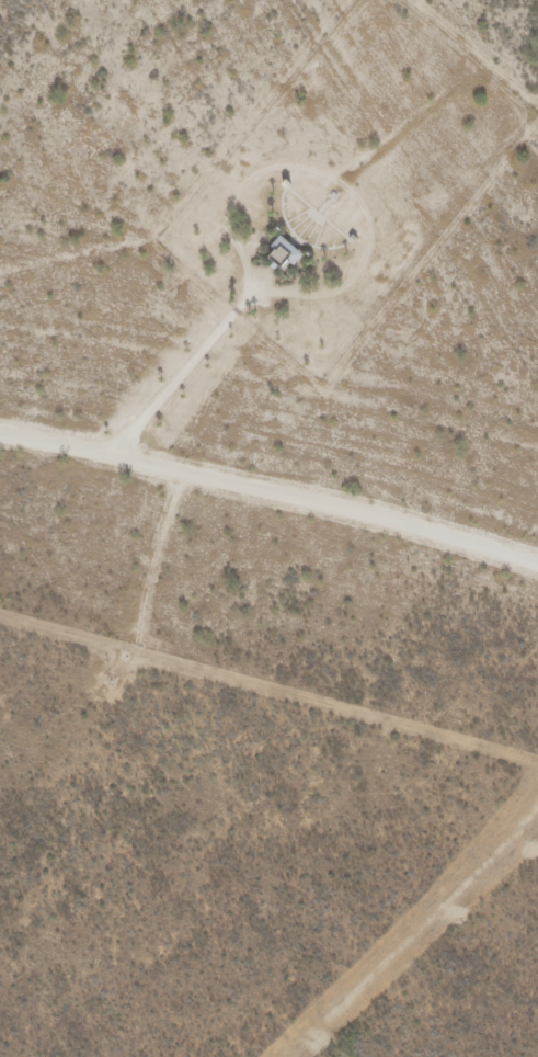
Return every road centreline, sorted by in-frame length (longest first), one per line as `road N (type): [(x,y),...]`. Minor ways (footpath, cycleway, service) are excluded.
road 1 (residential): [(0,435),(317,500),(537,567)]

